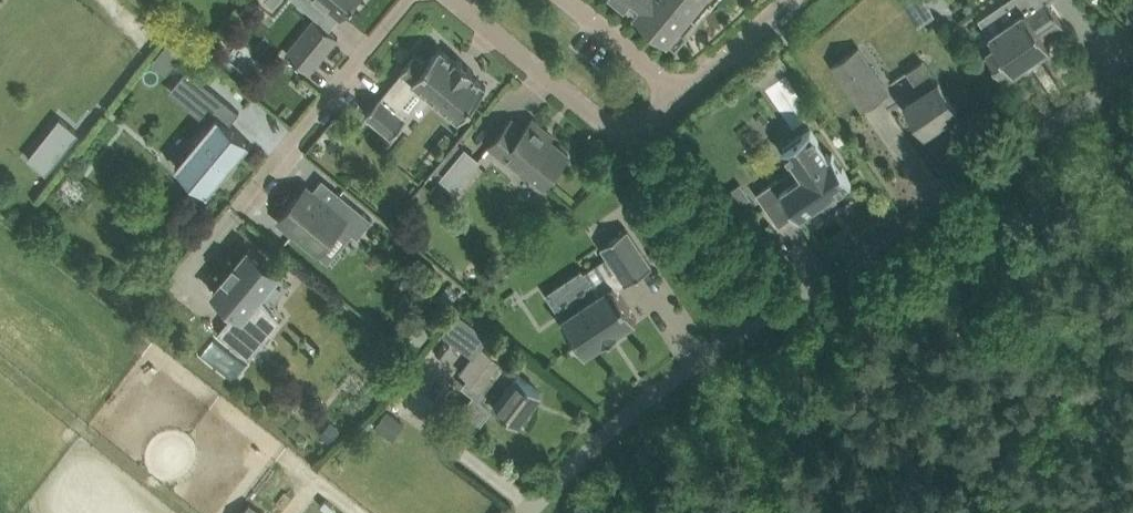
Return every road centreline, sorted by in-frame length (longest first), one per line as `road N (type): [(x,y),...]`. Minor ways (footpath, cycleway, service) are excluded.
road 1 (unclassified): [(528,512),(559,468),(642,404),(1132,70)]
road 2 (residential): [(681,99),(627,148),(453,0)]
road 3 (residential): [(238,212),(413,0)]
road 4 (residential): [(565,0),(681,99)]
road 5 (residential): [(791,0),(681,99)]

